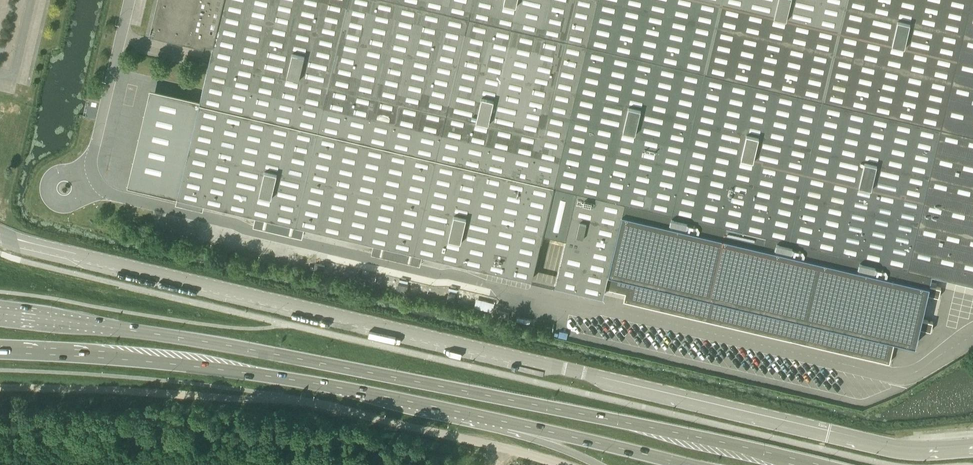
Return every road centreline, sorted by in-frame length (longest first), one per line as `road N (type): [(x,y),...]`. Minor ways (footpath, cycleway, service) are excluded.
road 1 (tertiary): [(972,447),(898,449),(34,243)]
road 2 (primary): [(810,464),(303,359),(0,314)]
road 3 (primary): [(0,351),(297,381),(684,464)]
road 4 (track): [(297,399),(0,390)]
road 5 (unclassified): [(561,464),(297,399)]

